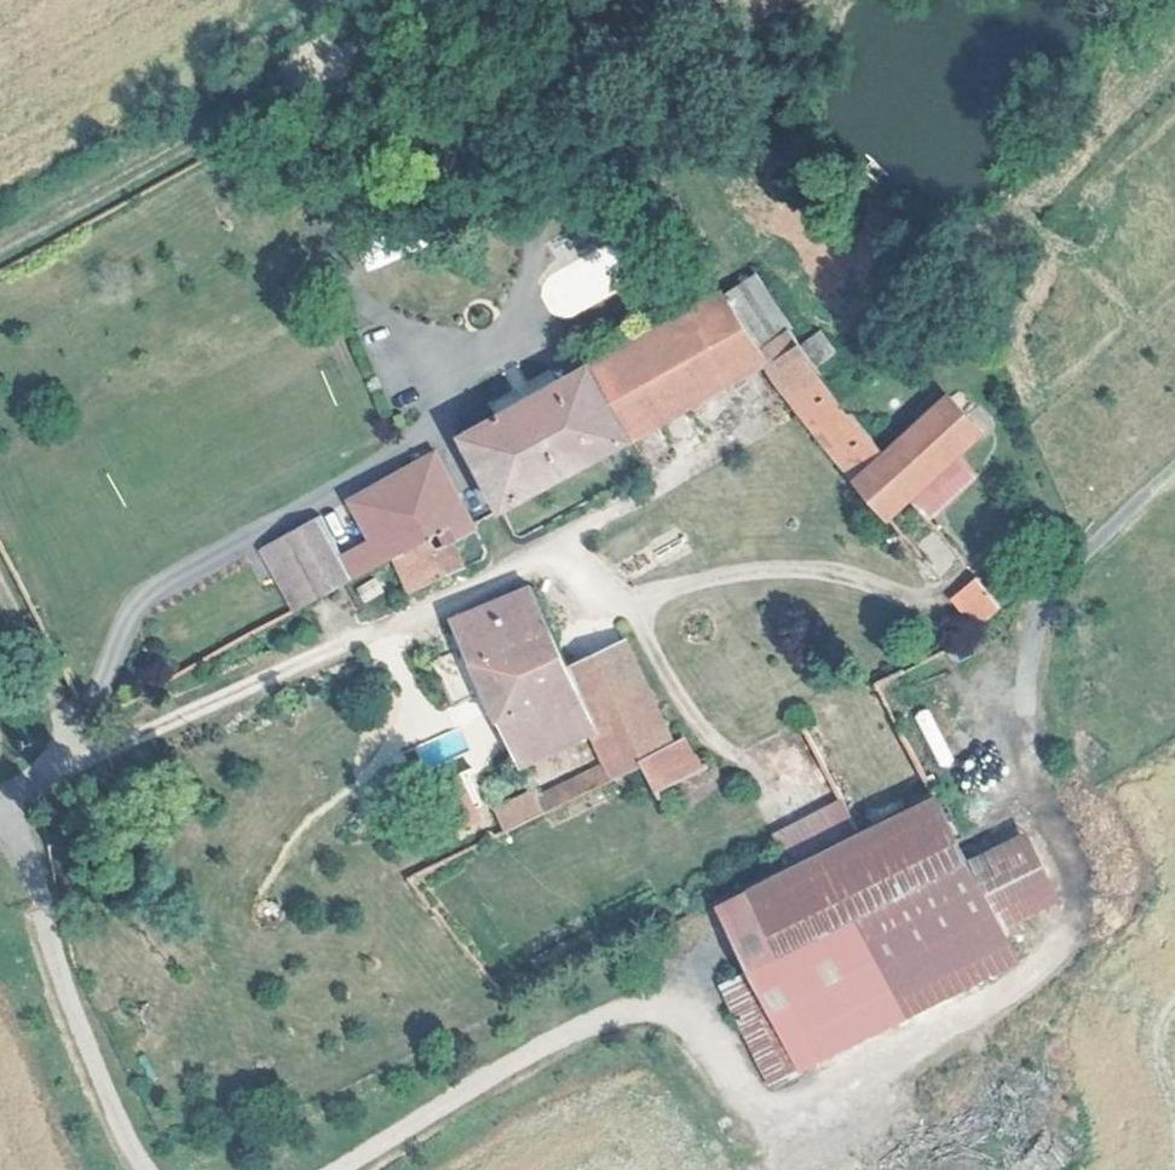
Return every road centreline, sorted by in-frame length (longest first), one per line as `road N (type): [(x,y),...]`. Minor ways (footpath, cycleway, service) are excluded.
road 1 (track): [(0,236),(433,0)]
road 2 (track): [(69,733),(0,592)]

